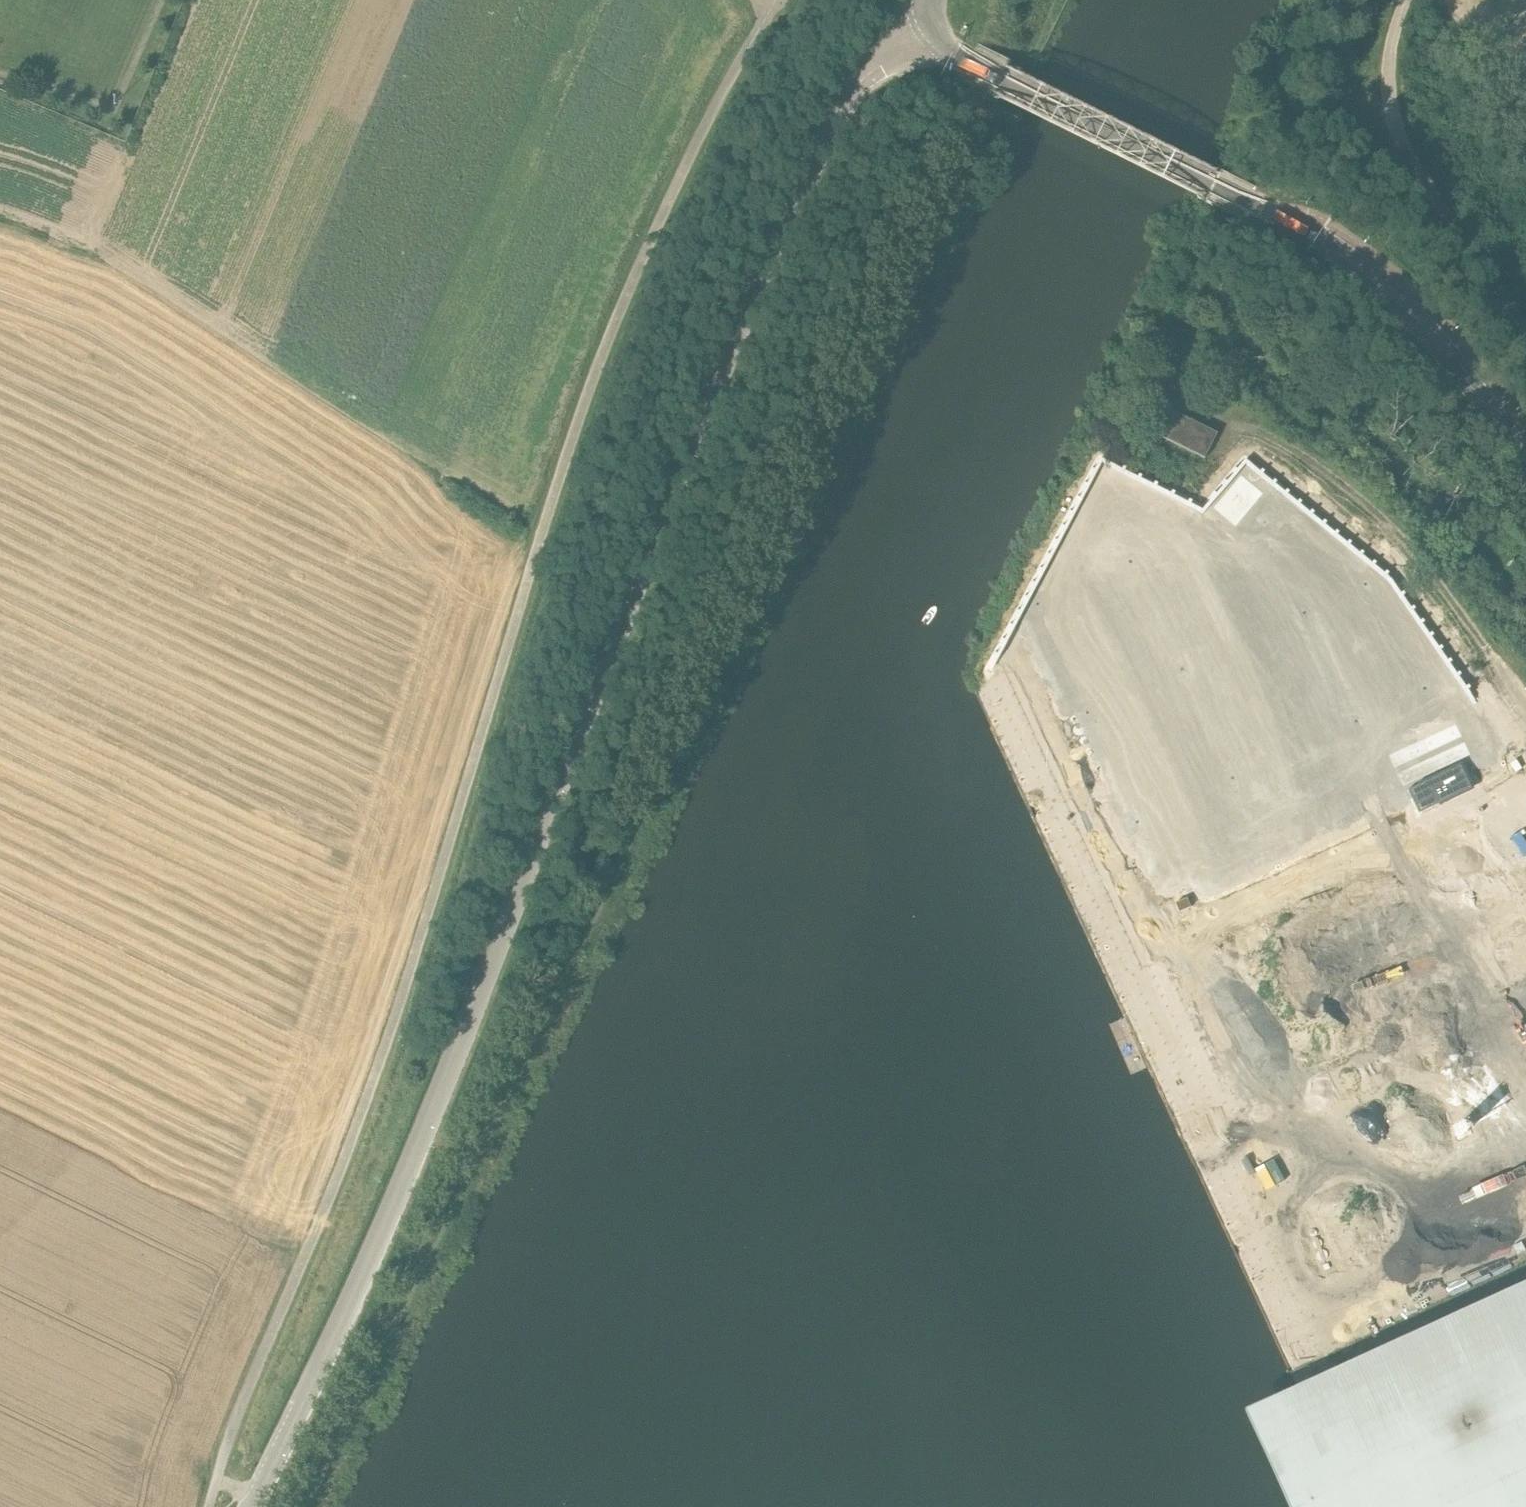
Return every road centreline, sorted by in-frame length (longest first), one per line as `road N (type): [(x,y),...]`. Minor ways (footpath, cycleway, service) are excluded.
road 1 (unclassified): [(253,1506),(577,754),(747,309),(821,145),(860,78),(928,21)]
road 2 (tertiary): [(1525,460),(1449,358),(1372,279),(1291,222),(951,50),(928,21)]
road 3 (unclassified): [(1525,705),(1450,589),(1373,501),(1257,408)]
road 4 (track): [(1525,323),(1398,125)]
road 5 (track): [(1398,125),(1391,51),(1406,0)]

